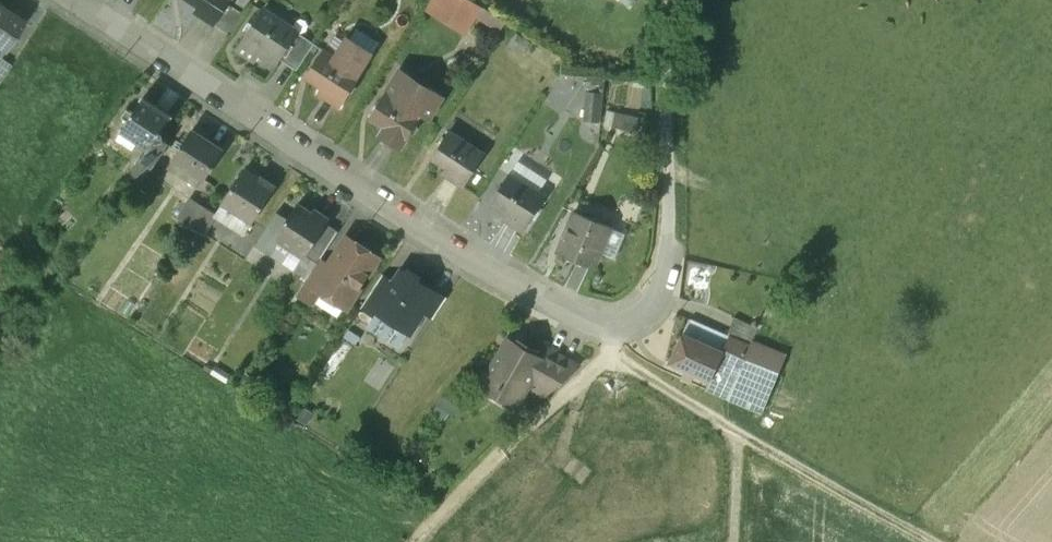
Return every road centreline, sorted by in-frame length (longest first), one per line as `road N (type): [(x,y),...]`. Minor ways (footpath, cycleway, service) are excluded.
road 1 (residential): [(630,317),(597,324),(525,286),(74,0)]
road 2 (track): [(614,325),(616,349),(931,541)]
road 3 (track): [(616,349),(497,450),(418,541)]
road 4 (track): [(668,0),(668,161)]

